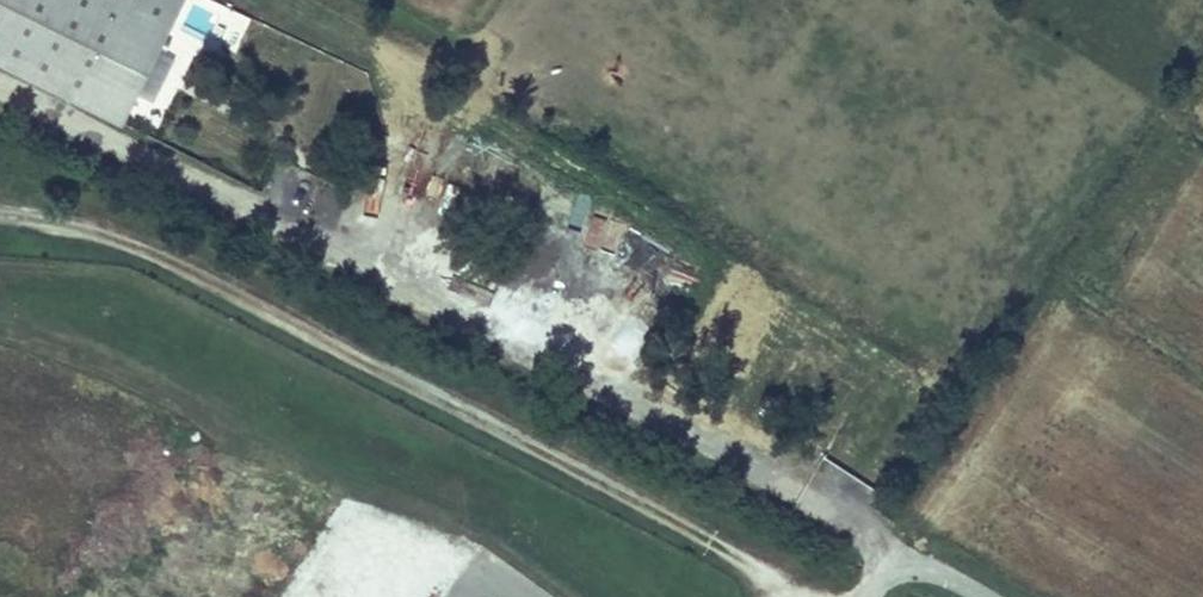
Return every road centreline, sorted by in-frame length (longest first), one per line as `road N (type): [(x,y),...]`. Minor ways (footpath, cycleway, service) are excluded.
road 1 (track): [(809,596),(154,257),(94,230),(0,216)]
road 2 (unclassified): [(978,596),(925,572),(897,573),(864,596)]

